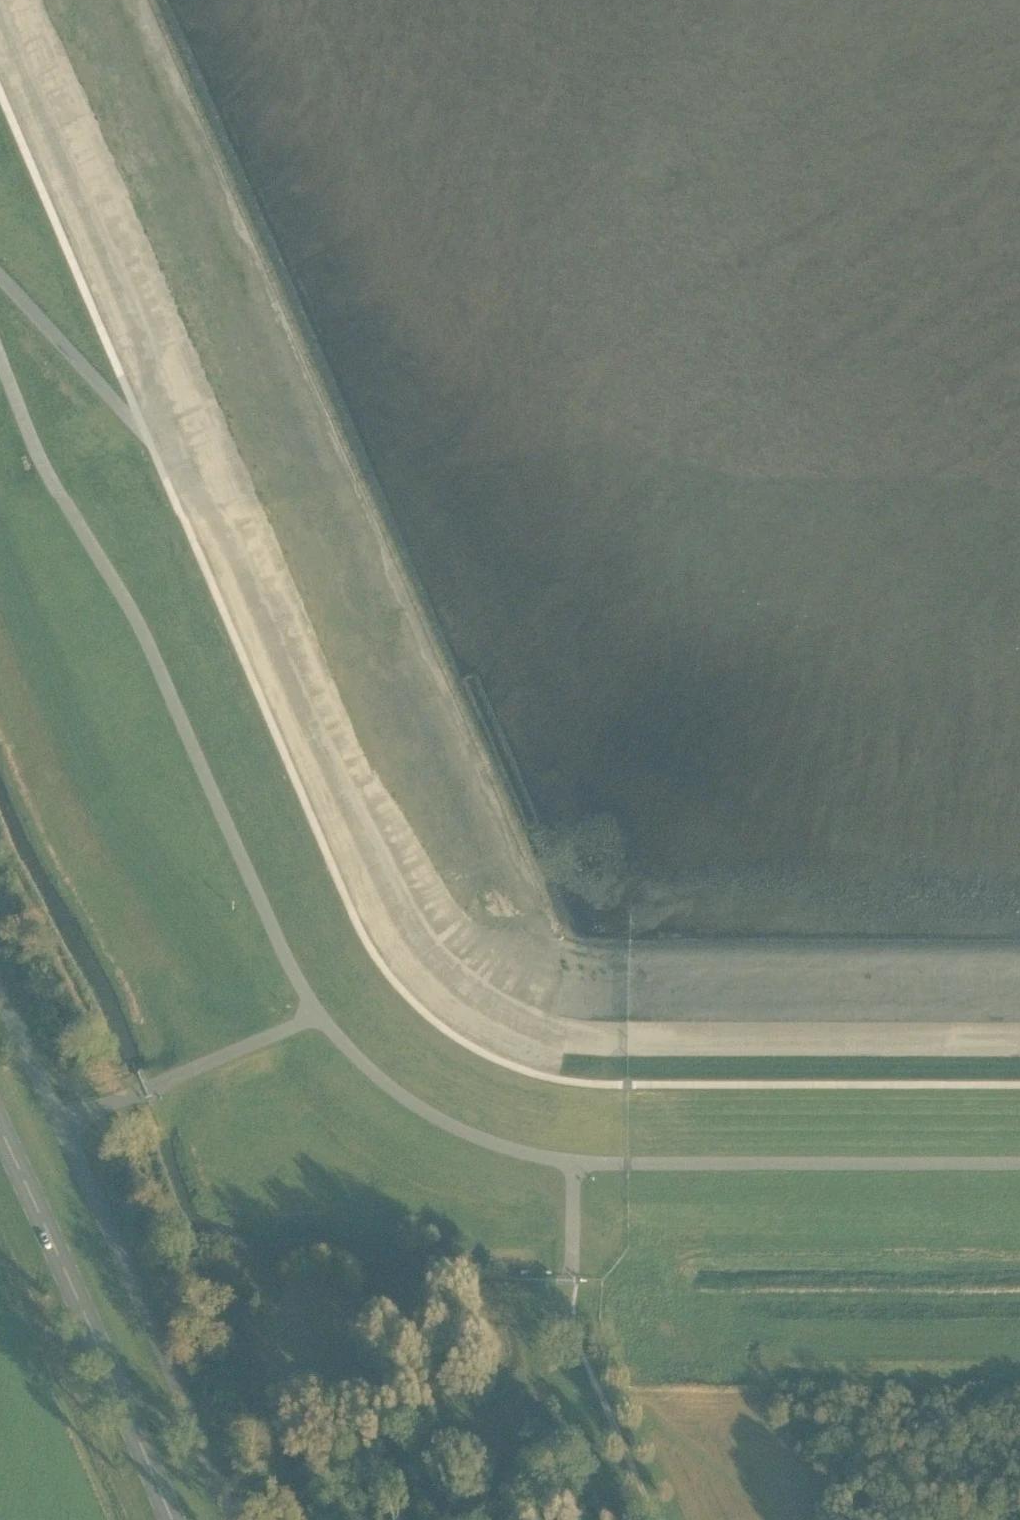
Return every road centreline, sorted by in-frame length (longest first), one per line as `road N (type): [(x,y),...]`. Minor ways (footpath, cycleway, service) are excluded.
road 1 (unclassified): [(233,1519),(0,997)]
road 2 (secondary): [(171,1519),(0,1130)]

